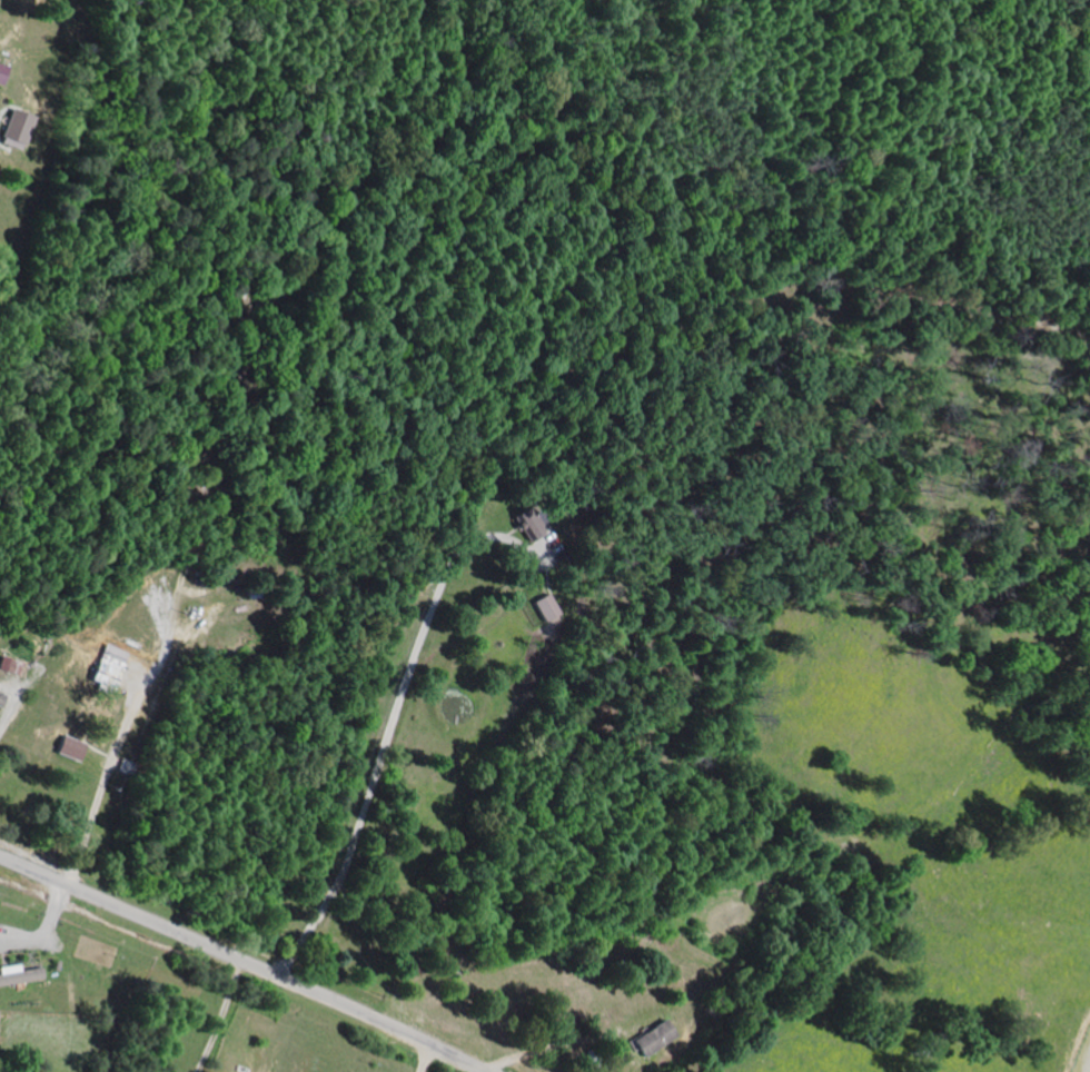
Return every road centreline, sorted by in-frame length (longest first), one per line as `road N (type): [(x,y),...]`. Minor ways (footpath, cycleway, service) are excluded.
road 1 (residential): [(478,1071),(0,860)]

